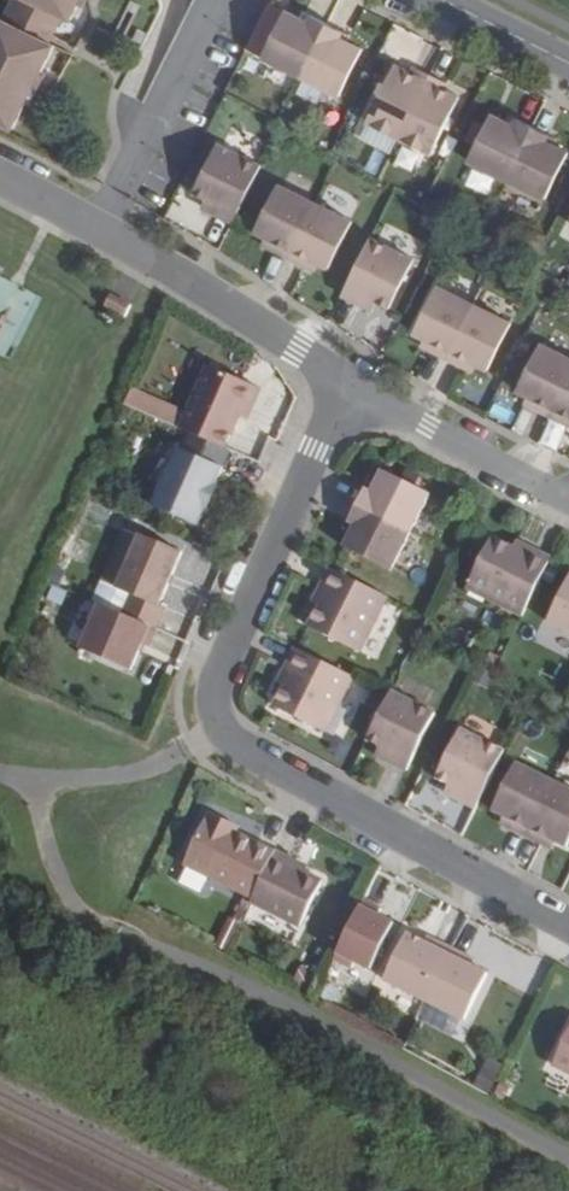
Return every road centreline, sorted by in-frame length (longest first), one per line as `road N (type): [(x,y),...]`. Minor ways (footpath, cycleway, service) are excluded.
road 1 (residential): [(351,386),(216,682),(215,721),(228,746),(568,929)]
road 2 (residential): [(351,386),(198,286),(0,178)]
road 3 (residential): [(351,386),(568,498)]
road 4 (residential): [(568,61),(448,0)]

